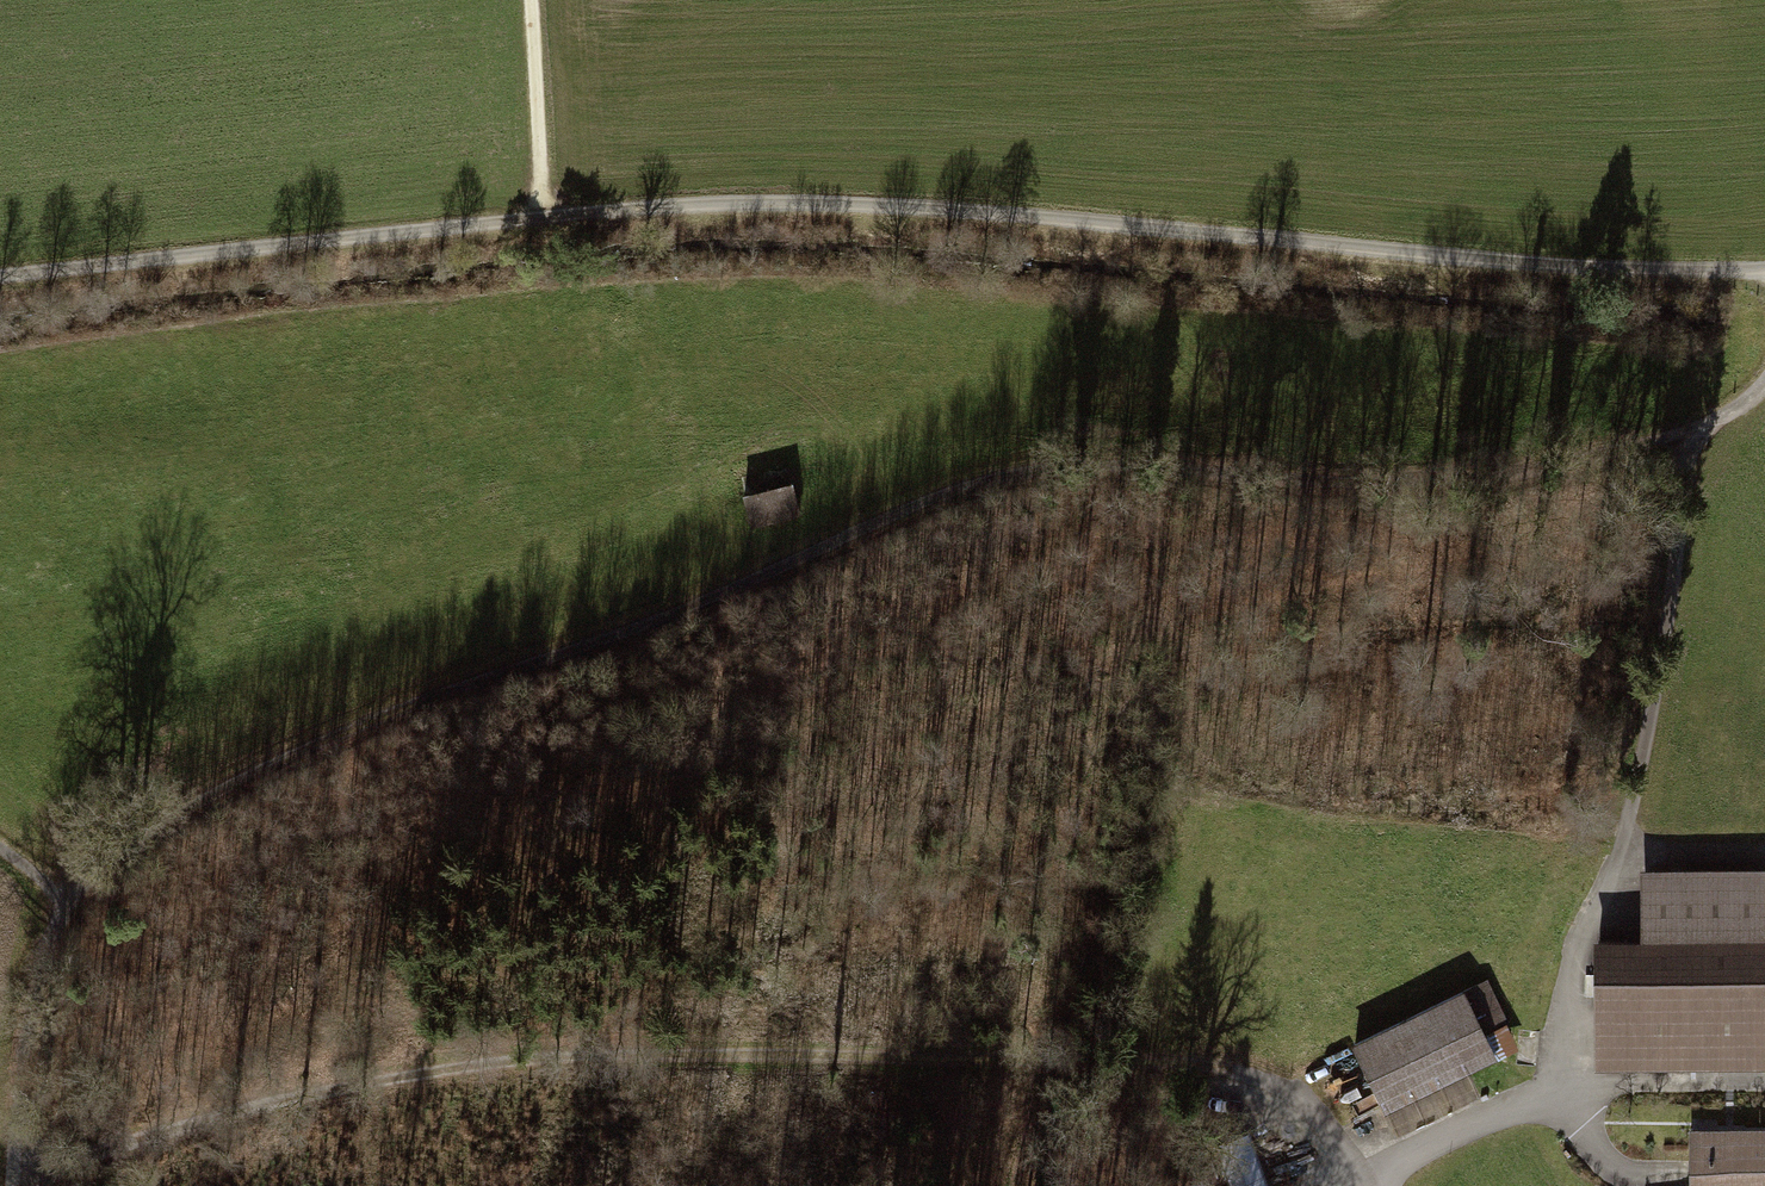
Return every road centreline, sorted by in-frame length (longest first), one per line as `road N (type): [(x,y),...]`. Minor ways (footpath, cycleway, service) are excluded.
road 1 (track): [(13,1185),(33,994),(70,903),(159,819),(366,724),(612,638),(960,491),(1083,466),(1325,483),(1490,471),(1691,432),(1723,420),(1764,384)]
road 2 (track): [(1764,275),(1514,263),(836,205),(543,217),(0,281)]
road 3 (track): [(1364,1185),(1311,1114),(1256,1078),(1125,1066),(615,1053),(303,1090),(14,1176)]
road 4 (track): [(1691,432),(1654,705),(1620,852),(1579,939),(1554,1084),(1363,1183)]
road 5 (track): [(532,0),(543,217)]
road 6 (track): [(1554,1084),(1764,1083)]
road 7 (track): [(1764,862),(1615,861)]

